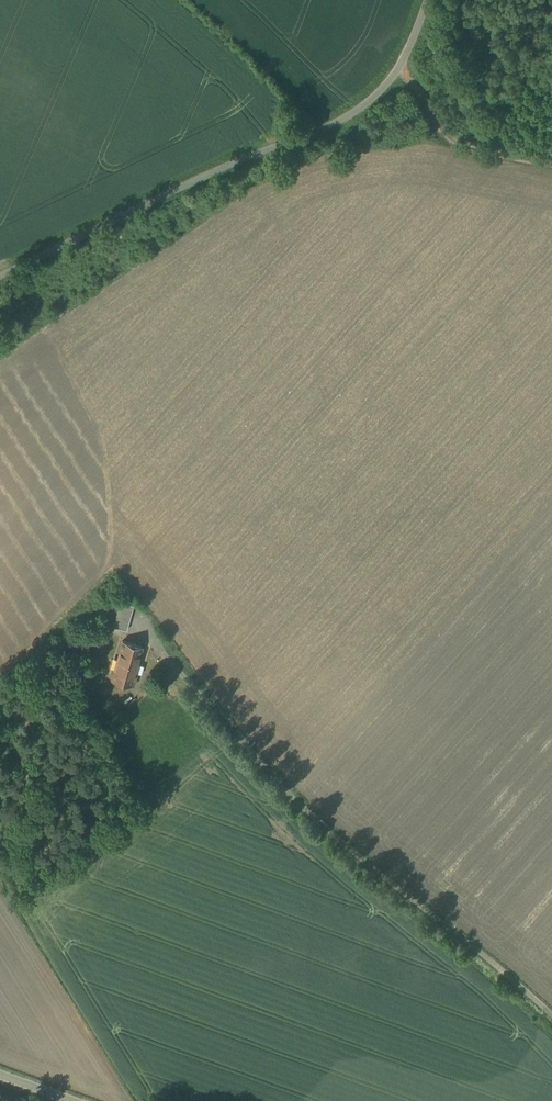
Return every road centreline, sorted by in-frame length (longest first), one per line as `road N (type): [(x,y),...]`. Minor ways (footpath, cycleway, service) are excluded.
road 1 (unclassified): [(0,275),(344,118),(397,70),(430,0)]

